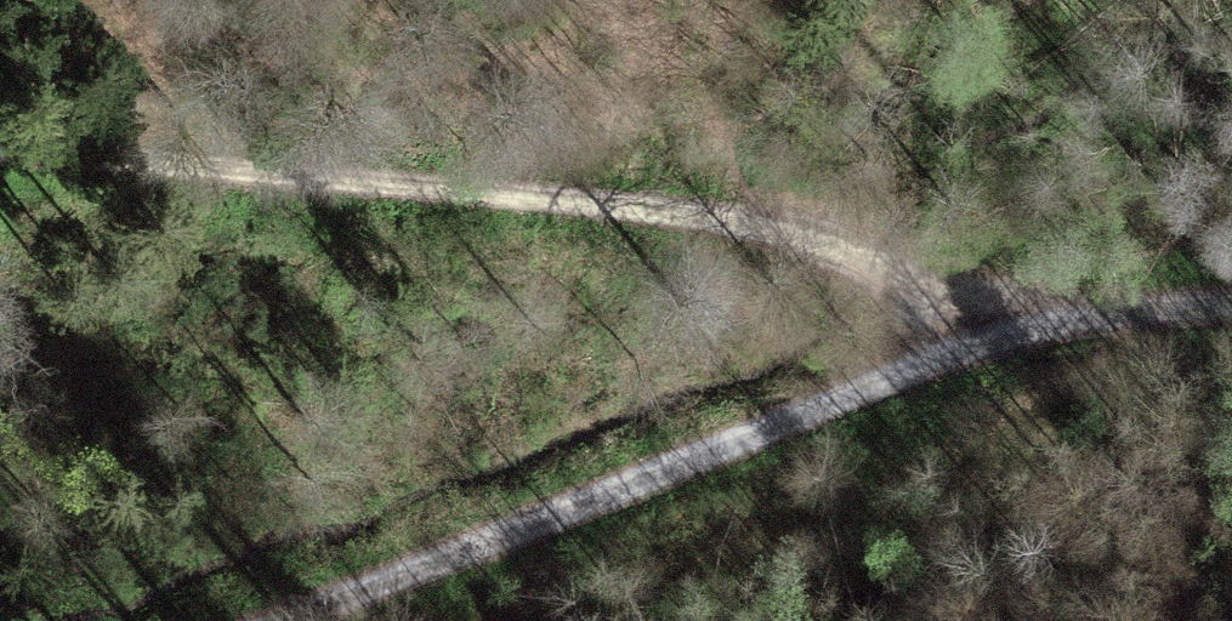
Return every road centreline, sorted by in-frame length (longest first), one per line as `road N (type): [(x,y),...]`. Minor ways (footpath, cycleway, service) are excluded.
road 1 (track): [(1003,338),(918,286),(726,235),(0,153)]
road 2 (track): [(276,620),(1003,338),(1096,319),(1231,306)]

